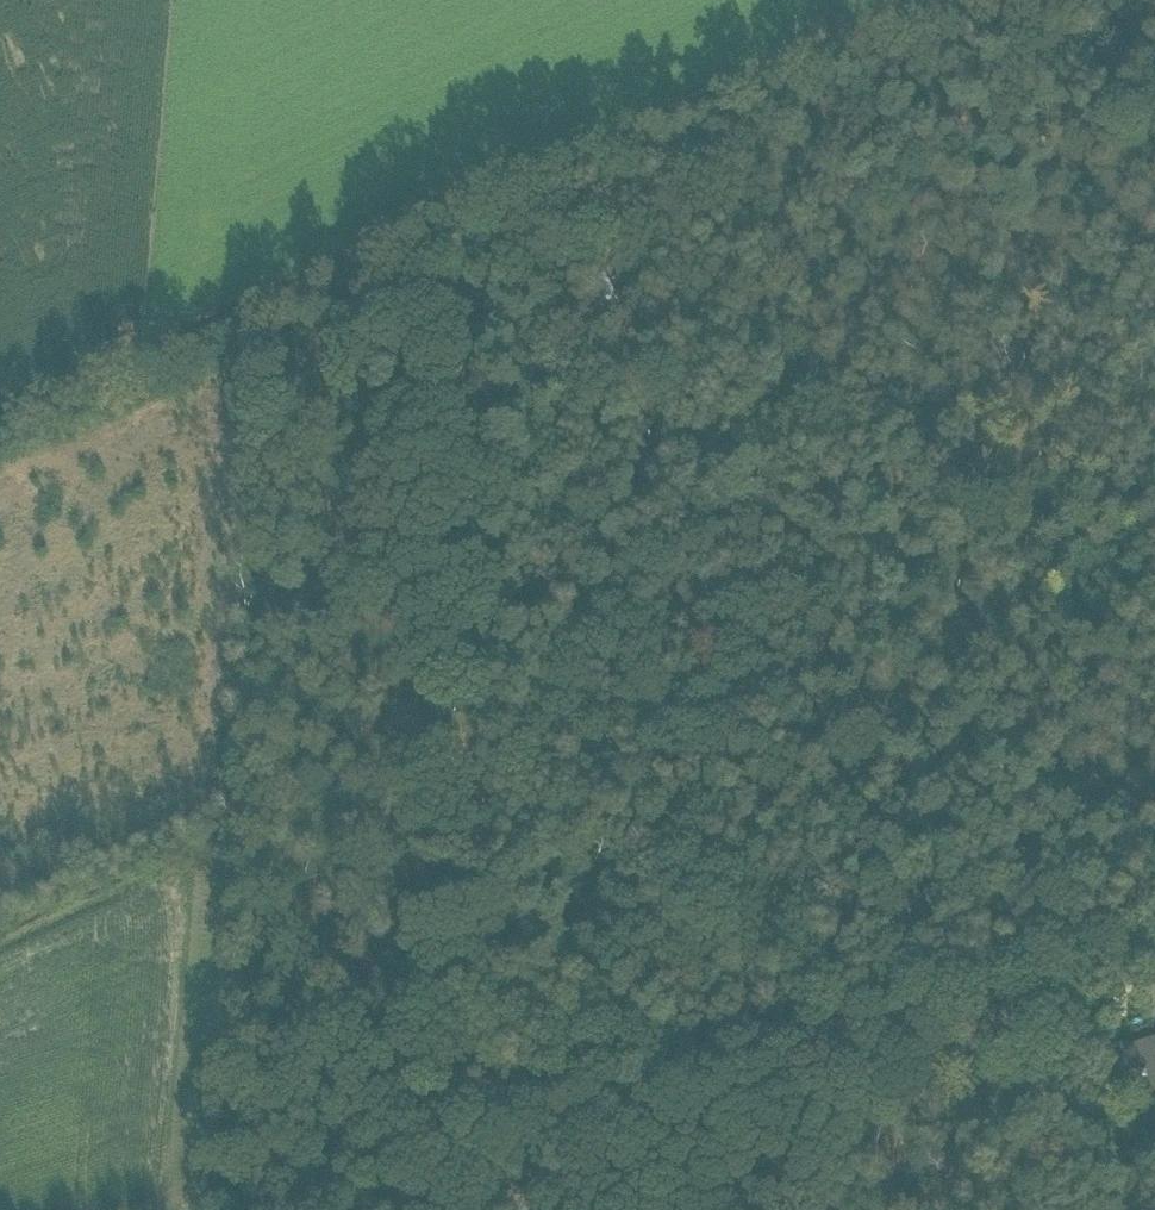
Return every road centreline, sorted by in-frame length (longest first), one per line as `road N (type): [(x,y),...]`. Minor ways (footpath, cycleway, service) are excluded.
road 1 (track): [(455,226),(488,857),(476,998),(481,1069),(506,1129)]
road 2 (track): [(506,1129),(1154,924)]
road 3 (track): [(455,226),(962,0)]
road 4 (track): [(0,434),(455,226)]

